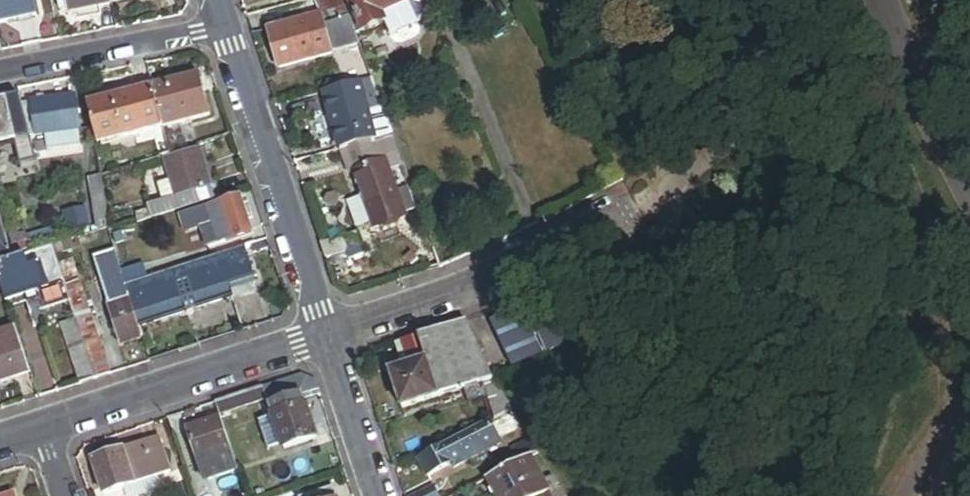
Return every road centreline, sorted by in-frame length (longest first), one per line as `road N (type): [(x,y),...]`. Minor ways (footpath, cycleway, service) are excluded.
road 1 (residential): [(328,335),(224,24)]
road 2 (residential): [(328,335),(455,292),(630,209)]
road 3 (residential): [(45,429),(328,335)]
road 4 (residential): [(224,24),(0,72)]
road 5 (residential): [(382,495),(328,335)]

